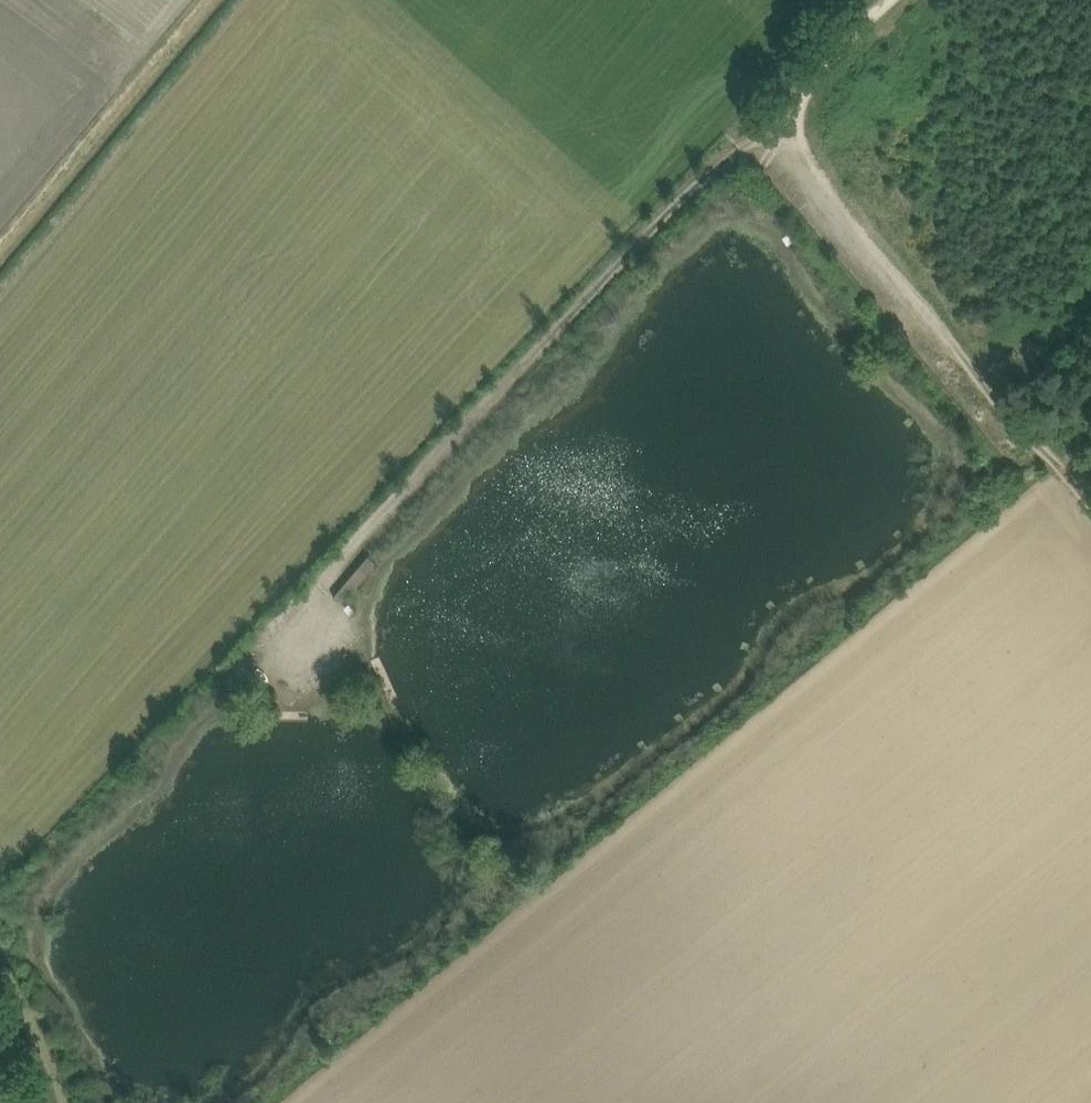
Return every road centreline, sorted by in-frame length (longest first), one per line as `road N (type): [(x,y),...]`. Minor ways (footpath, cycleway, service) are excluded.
road 1 (track): [(260,649),(486,401),(780,112)]
road 2 (track): [(780,112),(1090,500)]
road 3 (track): [(780,112),(890,0)]

